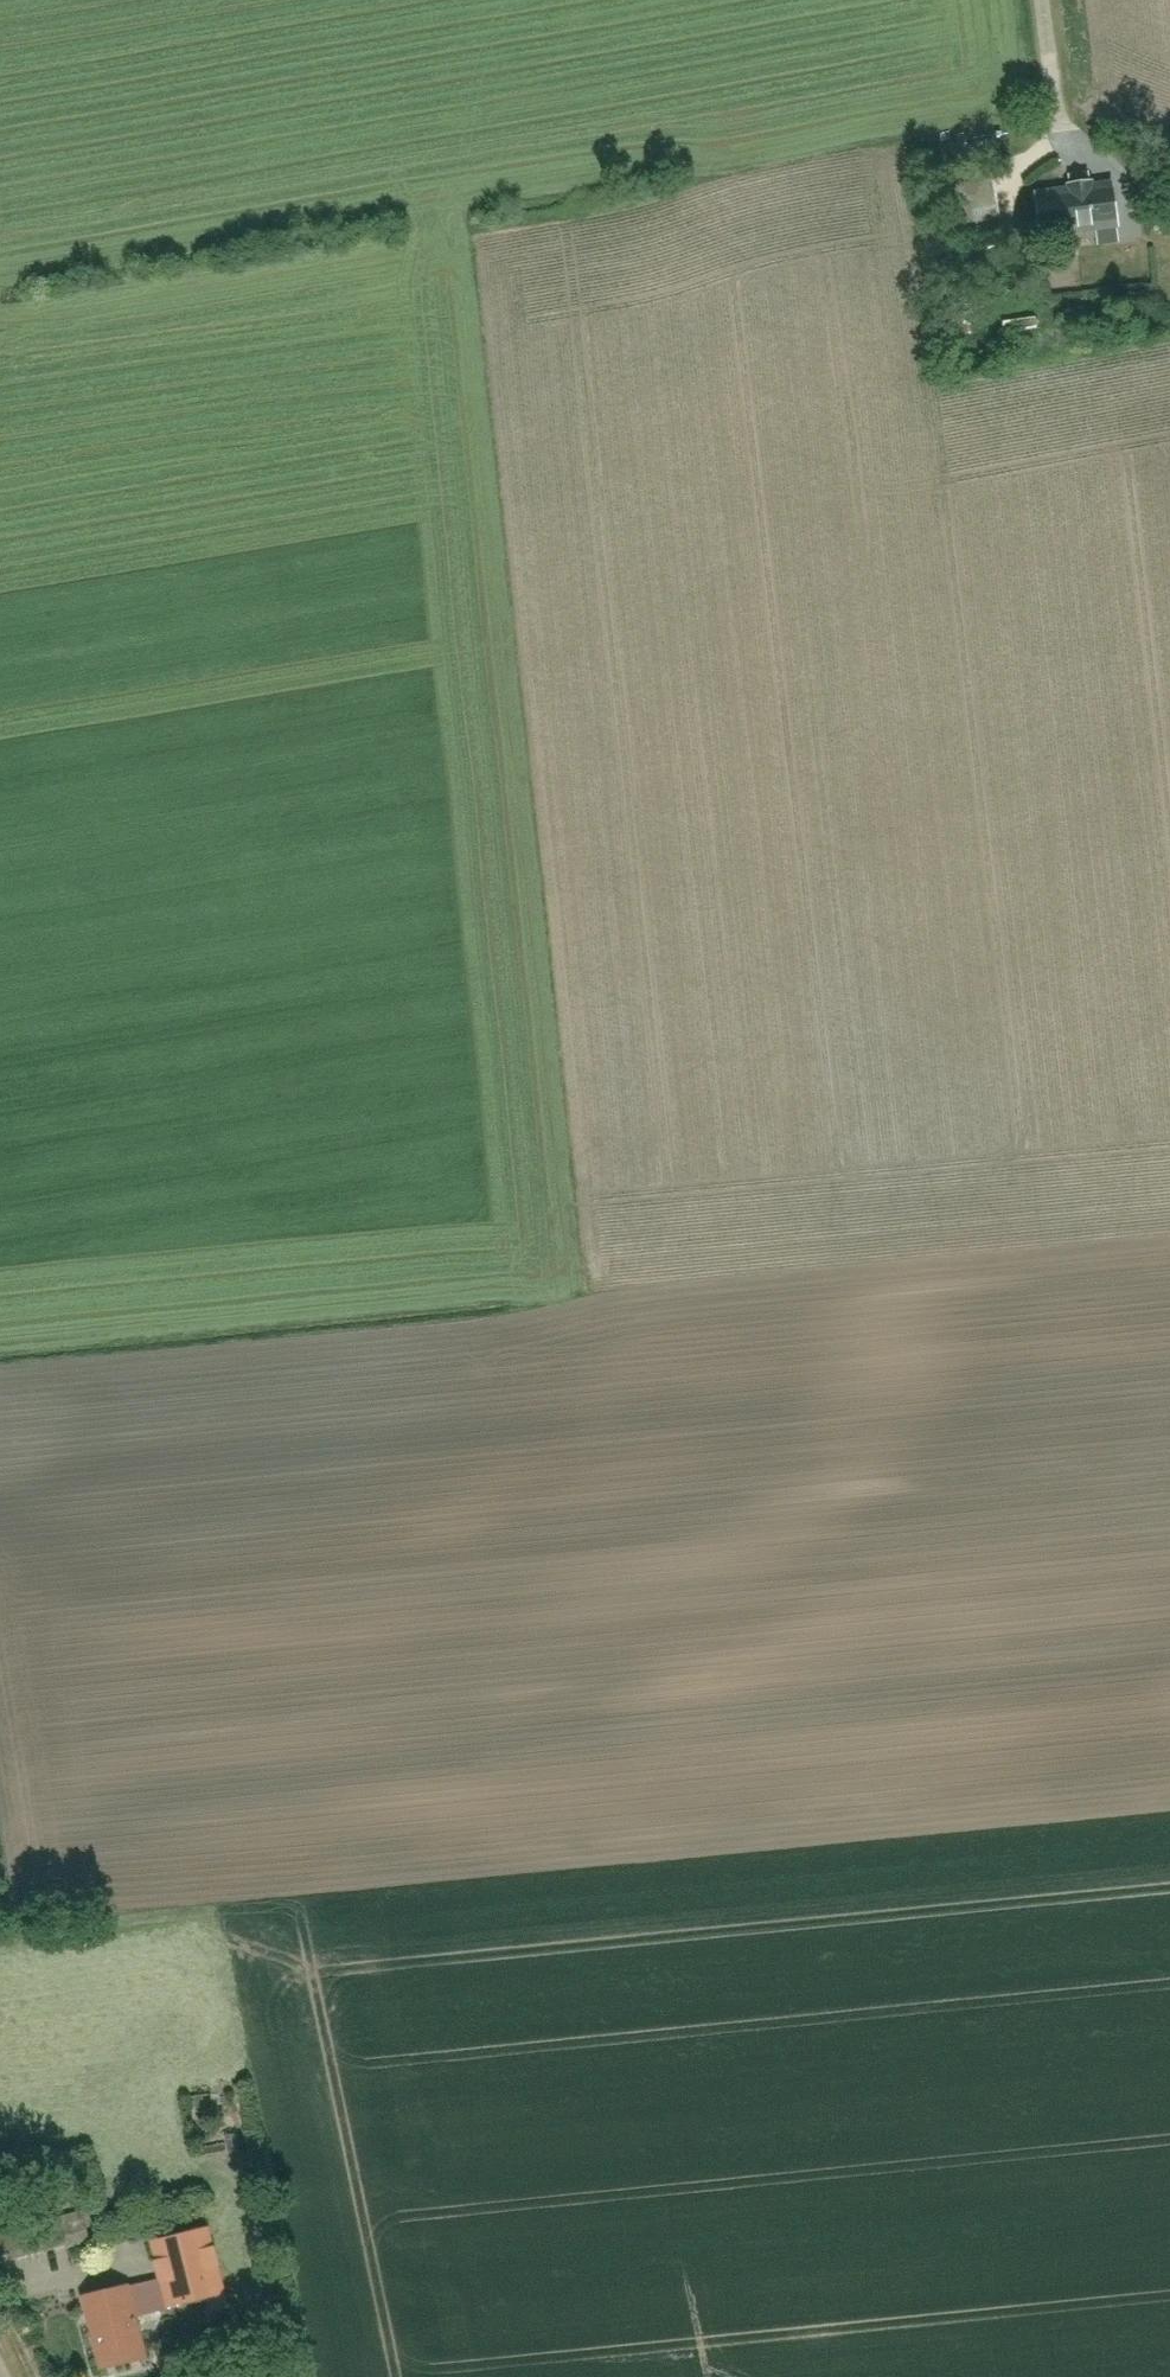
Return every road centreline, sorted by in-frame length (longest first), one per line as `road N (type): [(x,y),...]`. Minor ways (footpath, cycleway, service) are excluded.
road 1 (track): [(1064,162),(1043,0)]

